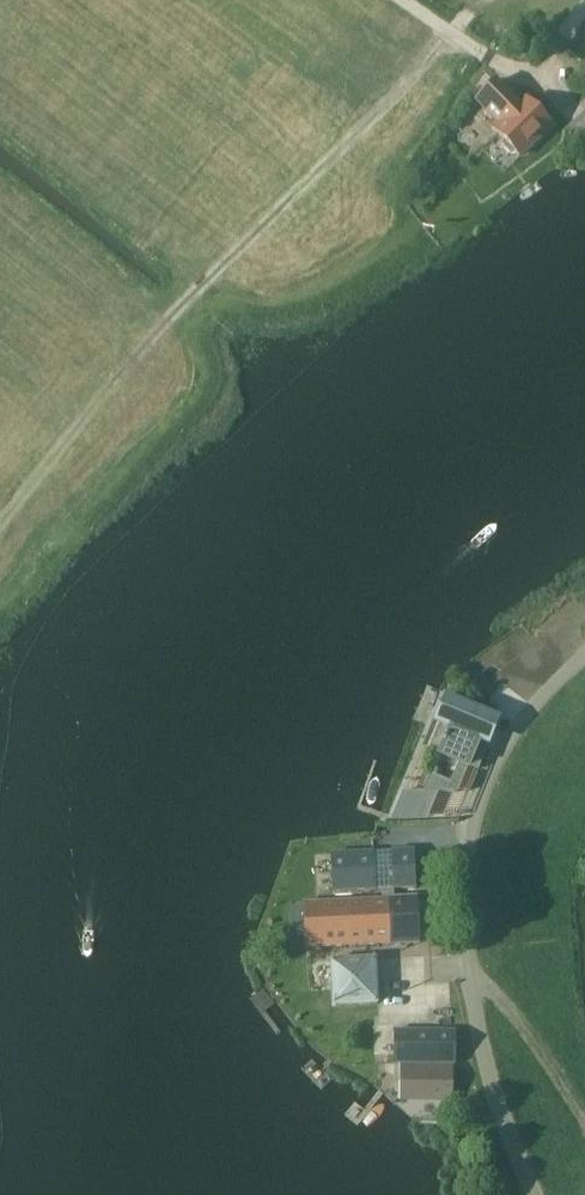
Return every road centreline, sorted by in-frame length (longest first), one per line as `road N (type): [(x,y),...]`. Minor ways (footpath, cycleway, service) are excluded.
road 1 (track): [(0,534),(183,307),(480,0)]
road 2 (unclassified): [(537,1194),(497,1104),(471,988),(467,865),(475,807),(532,703),(584,659)]
road 3 (unclassified): [(539,76),(512,71),(407,0)]

